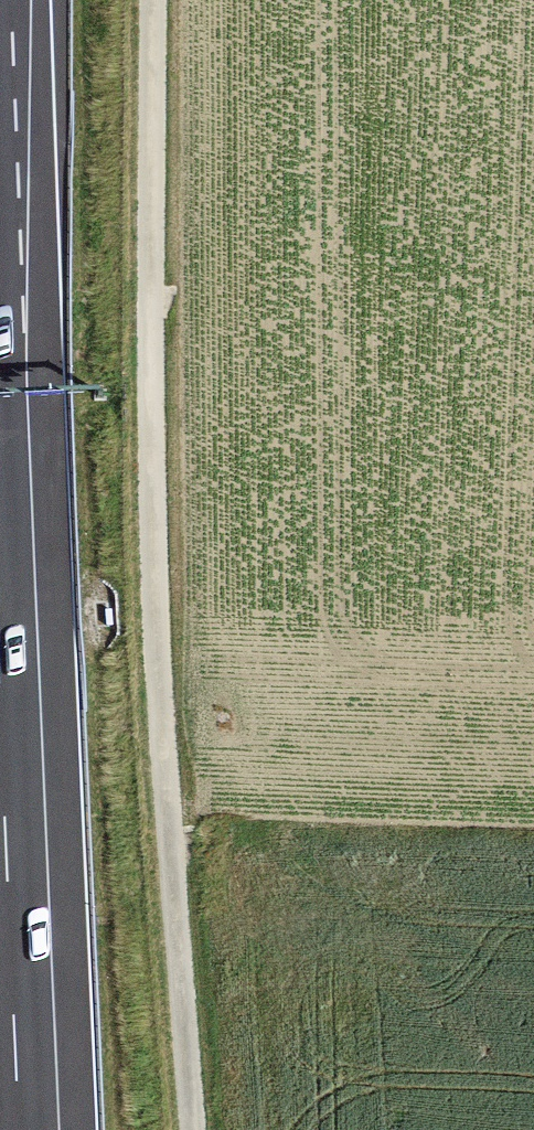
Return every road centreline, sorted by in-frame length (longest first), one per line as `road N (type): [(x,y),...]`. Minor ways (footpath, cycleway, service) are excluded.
road 1 (track): [(191,1129),(154,581),(153,0)]
road 2 (motorway): [(20,1129),(0,693)]

